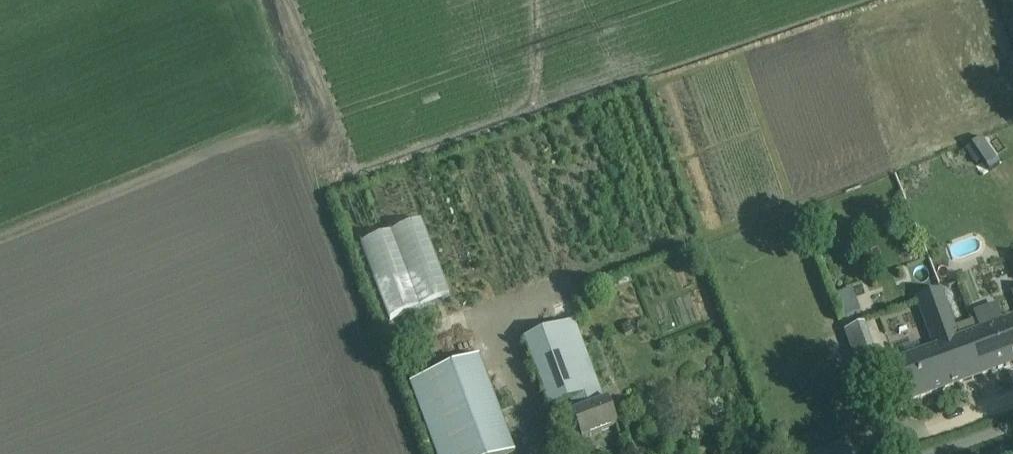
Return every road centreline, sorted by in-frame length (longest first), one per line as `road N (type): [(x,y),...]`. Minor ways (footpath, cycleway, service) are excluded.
road 1 (residential): [(1012,402),(892,444)]

